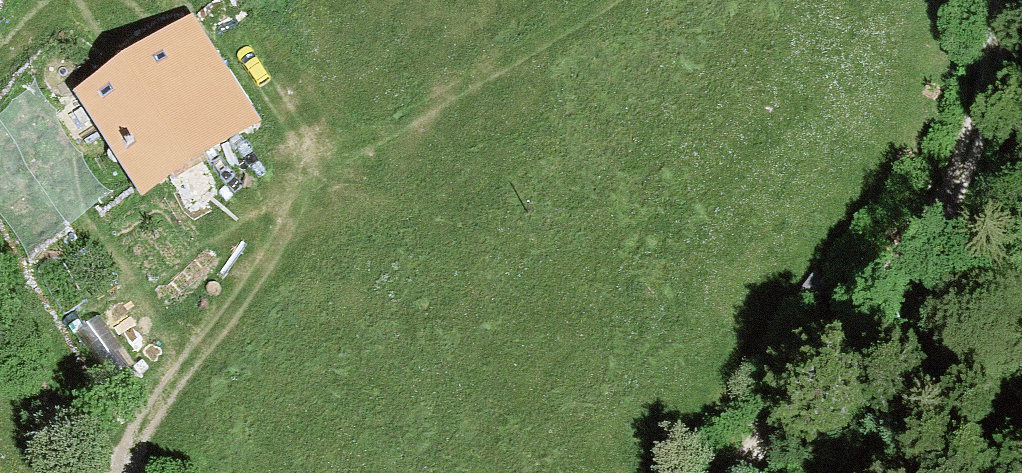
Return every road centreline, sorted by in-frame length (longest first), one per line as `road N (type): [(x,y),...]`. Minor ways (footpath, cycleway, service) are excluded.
road 1 (track): [(1008,0),(990,57),(757,472)]
road 2 (track): [(611,0),(242,246)]
road 3 (track): [(124,472),(0,259)]

